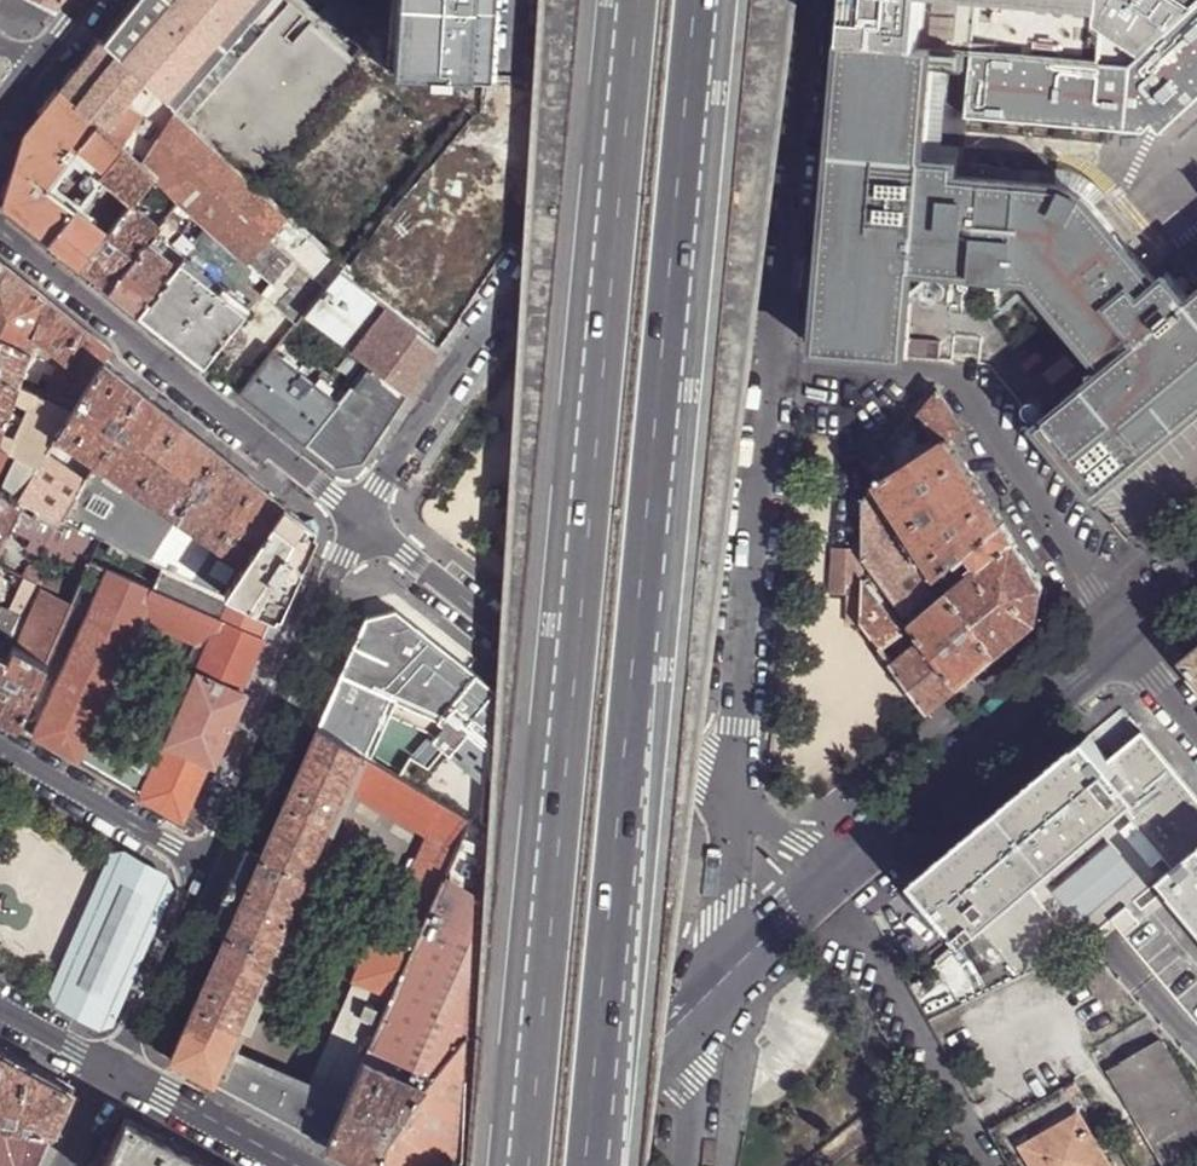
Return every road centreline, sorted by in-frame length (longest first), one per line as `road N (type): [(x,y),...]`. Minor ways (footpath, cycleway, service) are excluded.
road 1 (motorway): [(620,0),(511,1165)]
road 2 (motorway): [(589,1165),(696,0)]
road 3 (residential): [(360,521),(482,334),(523,301),(566,294),(777,327)]
road 4 (residential): [(1121,641),(953,379),(774,361)]
road 5 (residential): [(360,521),(697,776),(736,777)]
road 6 (residential): [(0,245),(360,521)]
road 7 (residential): [(110,1075),(200,871),(0,757)]
road 8 (unclassified): [(736,777),(774,361)]
road 9 (residential): [(1121,641),(838,866)]
road 10 (unclassified): [(777,327),(812,0)]
road 11 (residential): [(710,998),(544,1165)]
road 12 (unclassified): [(710,998),(736,777)]
road 13 (residential): [(285,1165),(110,1075)]
road 14 (residential): [(838,866),(710,998)]
road 15 (unclassified): [(694,1165),(710,998)]
road 16 (residential): [(838,866),(757,812),(736,777)]
road 17 (residential): [(0,1013),(110,1075)]

